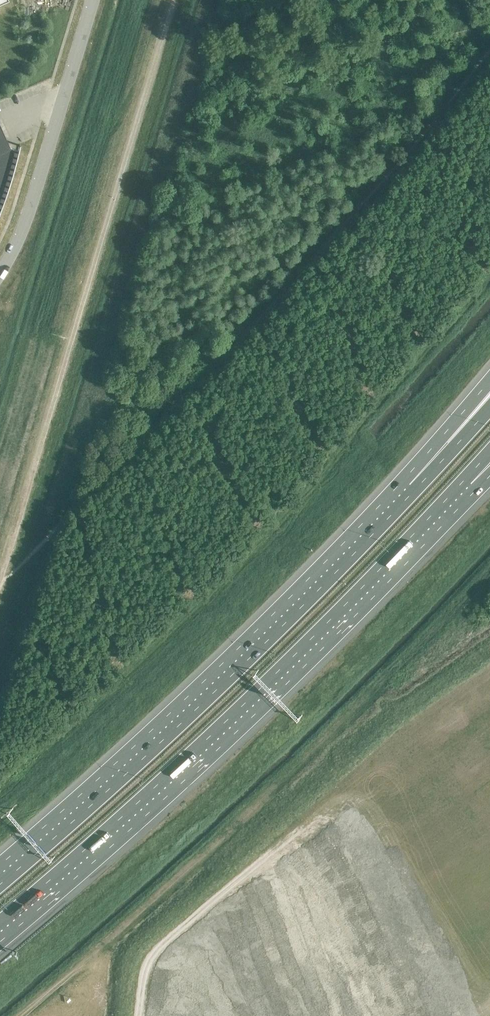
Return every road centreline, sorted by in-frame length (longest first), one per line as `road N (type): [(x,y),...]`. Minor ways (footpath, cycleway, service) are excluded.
road 1 (motorway): [(0,930),(270,689),(455,499)]
road 2 (motorway): [(393,502),(245,652),(0,873)]
road 3 (unclassified): [(93,0),(19,244),(0,274)]
road 4 (motorway): [(489,380),(393,502)]
road 5 (motorway): [(489,405),(393,502)]

